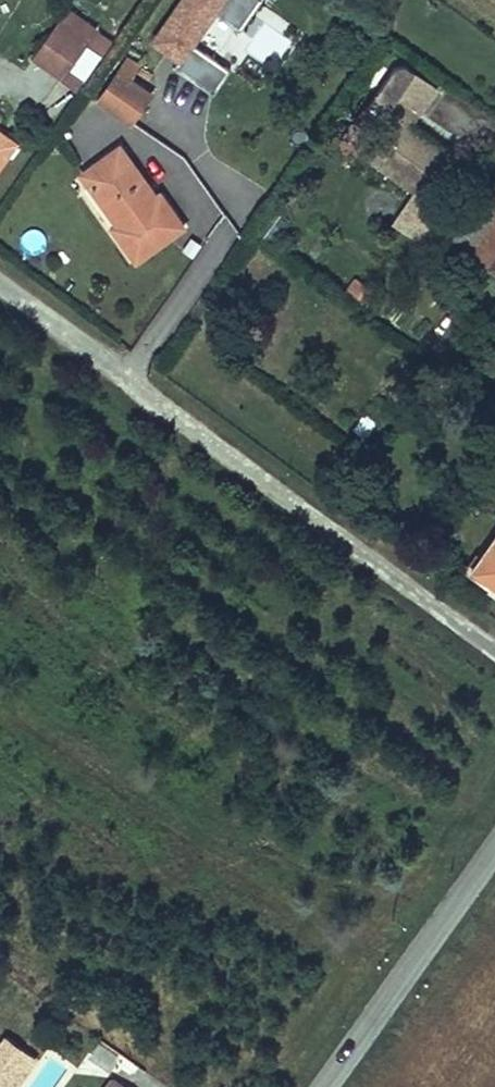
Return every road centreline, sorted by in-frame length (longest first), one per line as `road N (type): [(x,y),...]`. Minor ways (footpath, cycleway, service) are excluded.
road 1 (residential): [(0,285),(494,639)]
road 2 (unclassified): [(494,845),(318,1086)]

